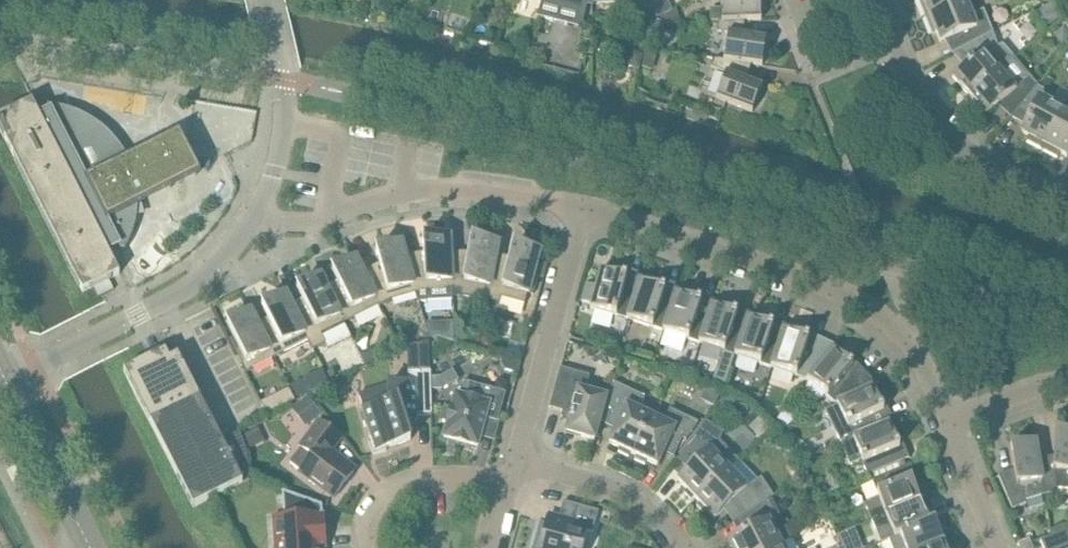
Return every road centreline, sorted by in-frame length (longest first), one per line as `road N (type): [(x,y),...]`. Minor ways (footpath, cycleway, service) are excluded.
road 1 (residential): [(586,206),(870,305),(926,368),(951,425)]
road 2 (residential): [(258,218),(310,222),(425,188),(586,206)]
road 3 (residential): [(5,378),(178,297),(225,259),(258,218)]
road 4 (residential): [(517,462),(586,206)]
road 5 (residential): [(1067,197),(1004,175),(958,147),(919,99),(895,48)]
road 6 (residential): [(258,218),(286,123),(267,0)]
road 7 (residential): [(517,462),(625,493),(687,547)]
road 8 (residential): [(509,492),(467,480),(406,482),(366,511),(365,547)]
road 9 (tertiary): [(5,378),(91,547)]
road 10 (residential): [(895,48),(814,80),(781,0)]
road 11 (residential): [(951,425),(1000,547)]
road 12 (residential): [(1067,385),(951,425)]

